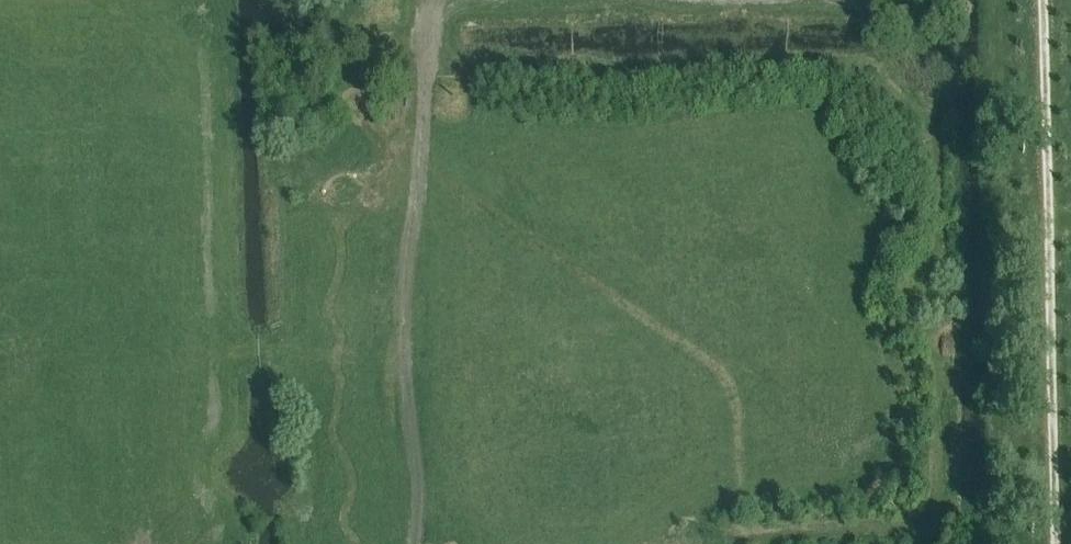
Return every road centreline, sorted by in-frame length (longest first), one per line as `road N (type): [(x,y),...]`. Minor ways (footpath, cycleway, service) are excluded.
road 1 (track): [(1042,0),(1054,543)]

